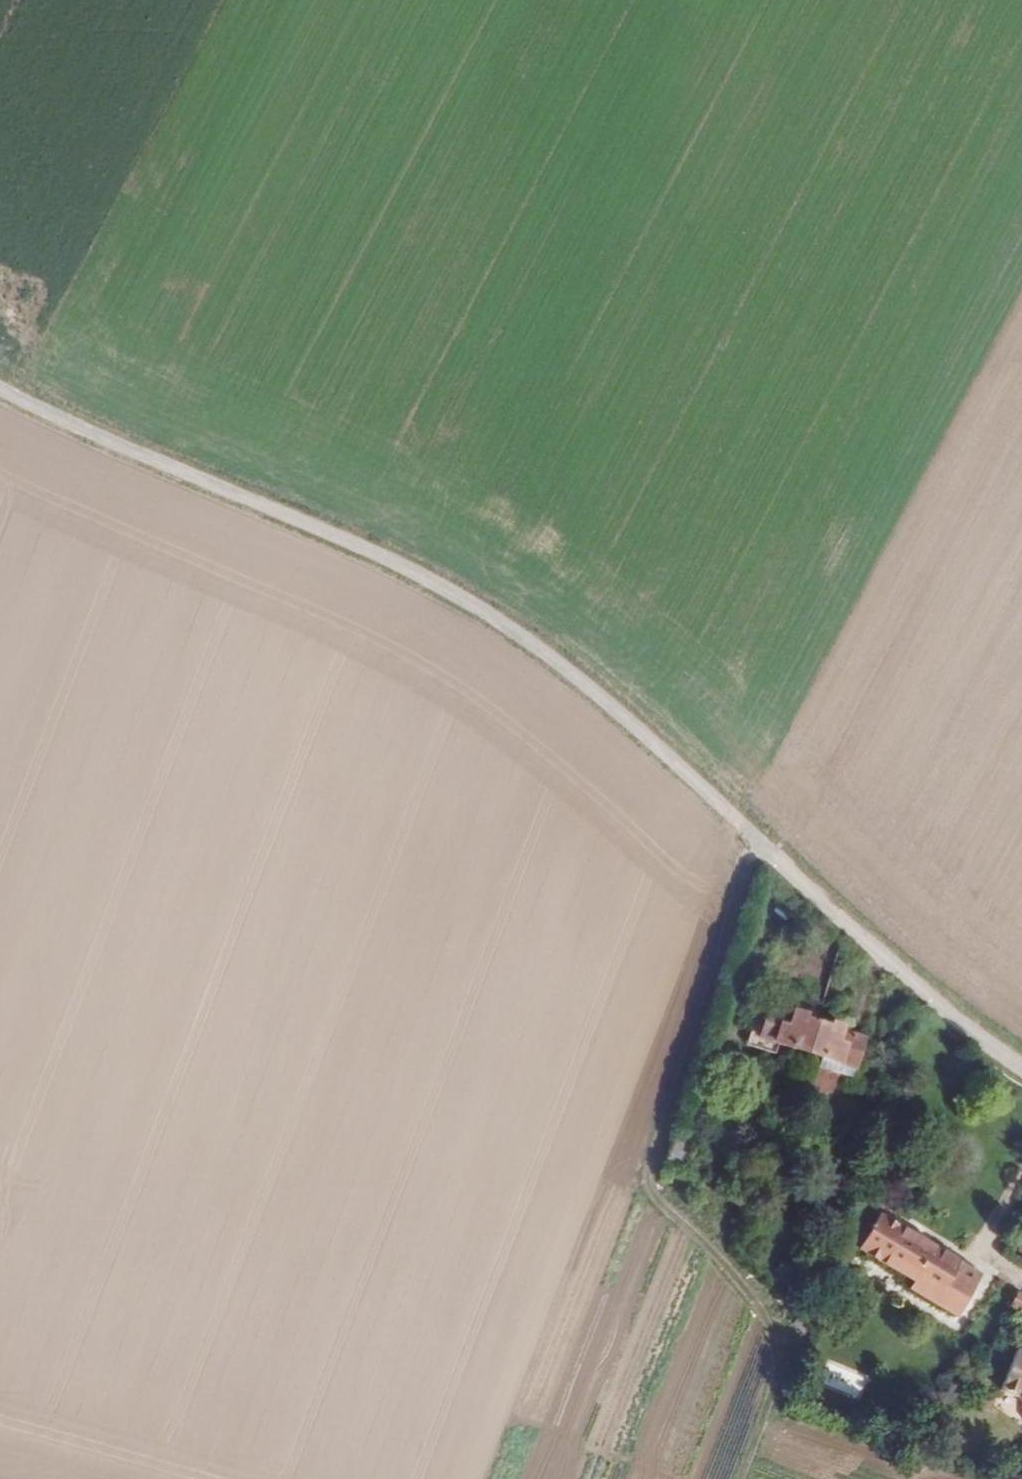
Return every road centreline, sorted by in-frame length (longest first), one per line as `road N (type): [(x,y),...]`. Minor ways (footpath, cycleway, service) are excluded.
road 1 (residential): [(0,391),(294,517),(448,602),(632,730),(784,881),(925,1005),(1021,1067)]

